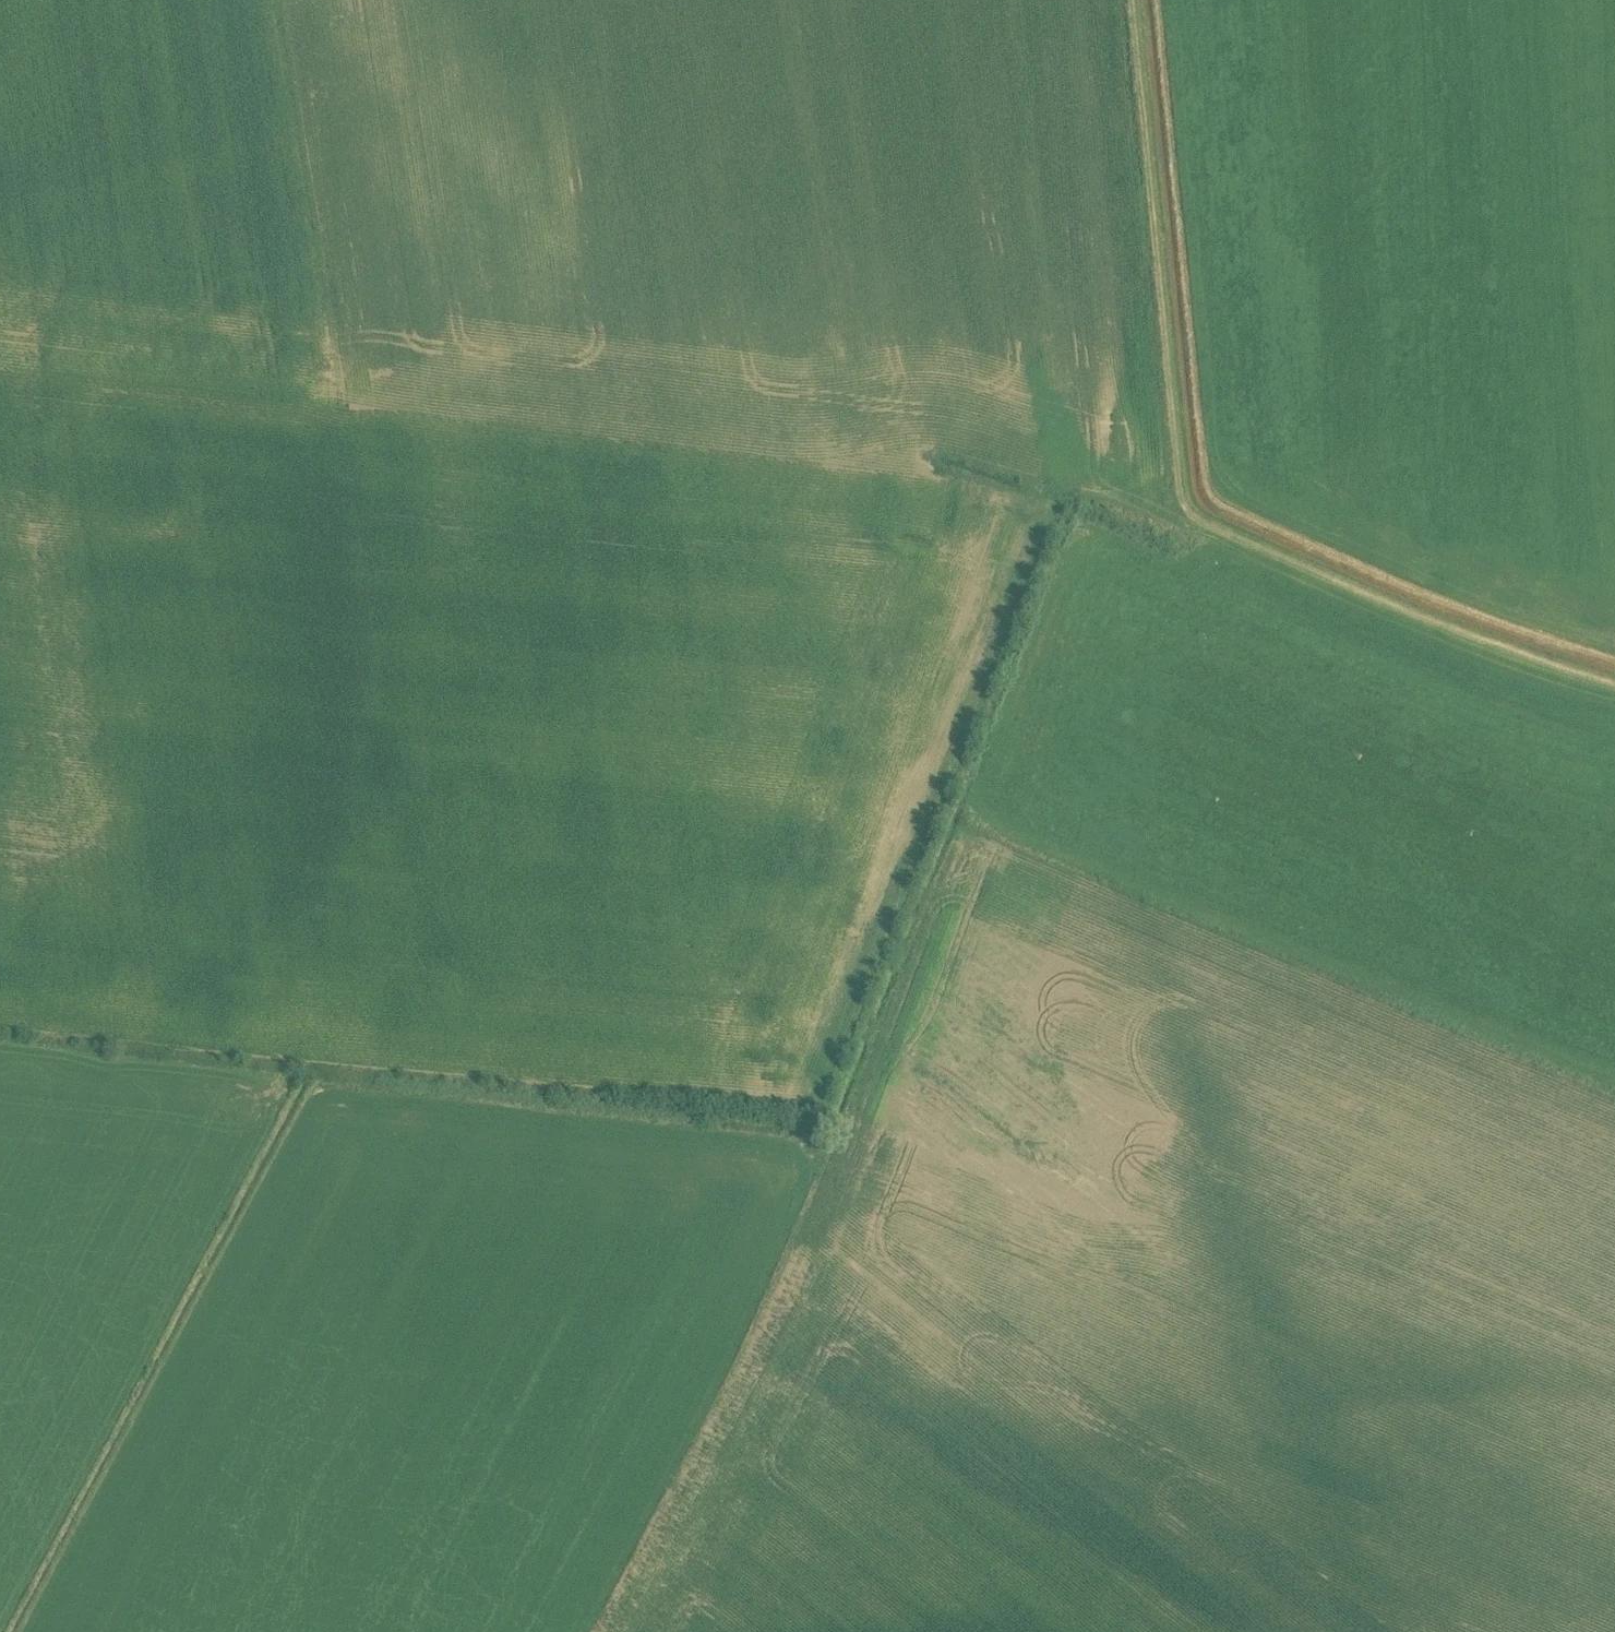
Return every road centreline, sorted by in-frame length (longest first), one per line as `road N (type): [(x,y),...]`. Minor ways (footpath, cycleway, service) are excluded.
road 1 (track): [(1126,0),(1184,516),(1337,611),(1614,728)]

